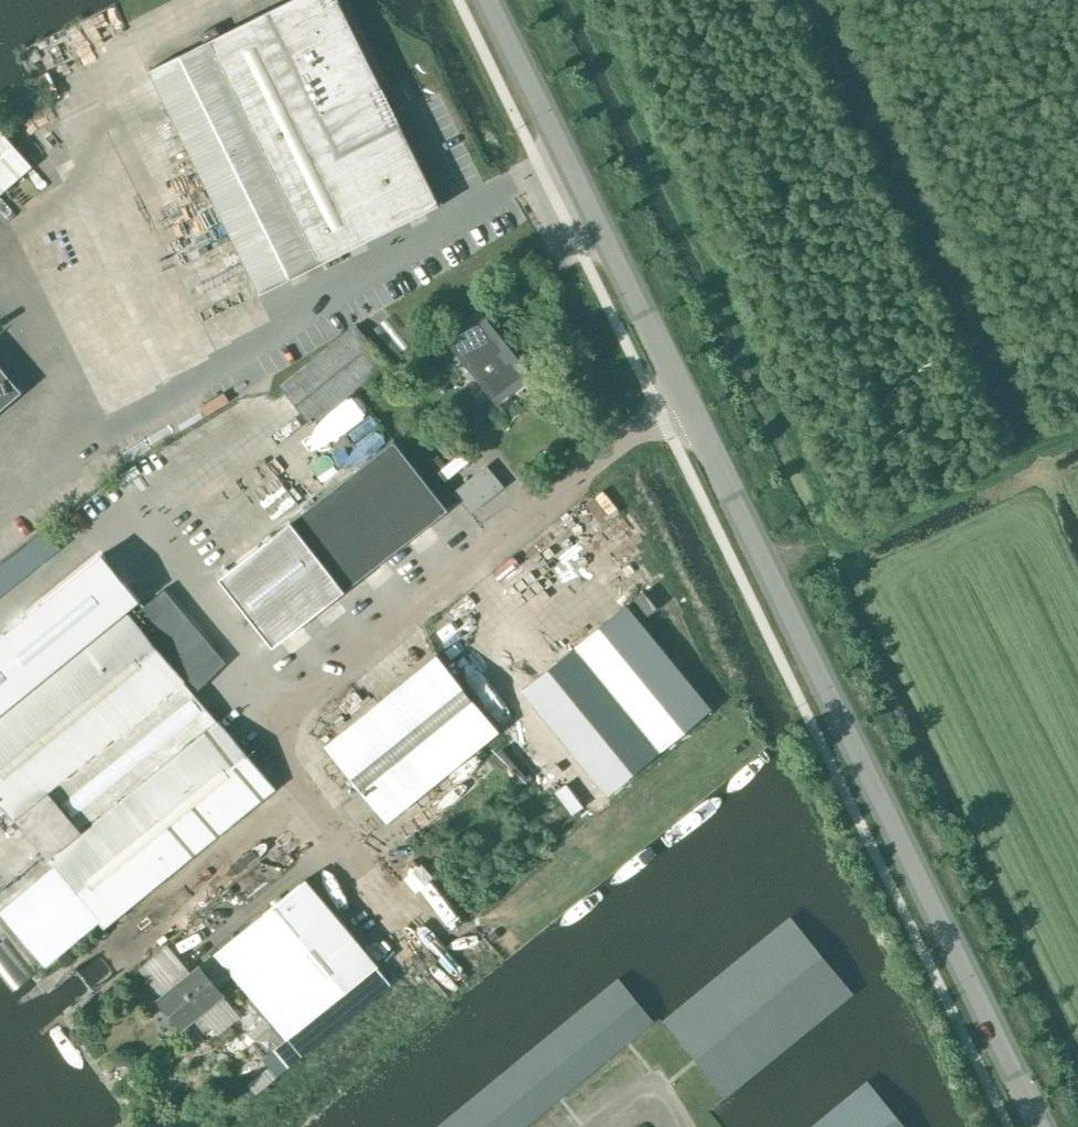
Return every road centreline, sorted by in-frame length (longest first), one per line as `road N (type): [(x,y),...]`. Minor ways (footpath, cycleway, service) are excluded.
road 1 (tertiary): [(1042,1126),(686,397)]
road 2 (unclassified): [(366,872),(293,775),(285,749),(301,695),(686,397)]
road 3 (tertiary): [(686,397),(489,0)]
road 4 (unclassified): [(685,1126),(652,1081),(591,1126)]

